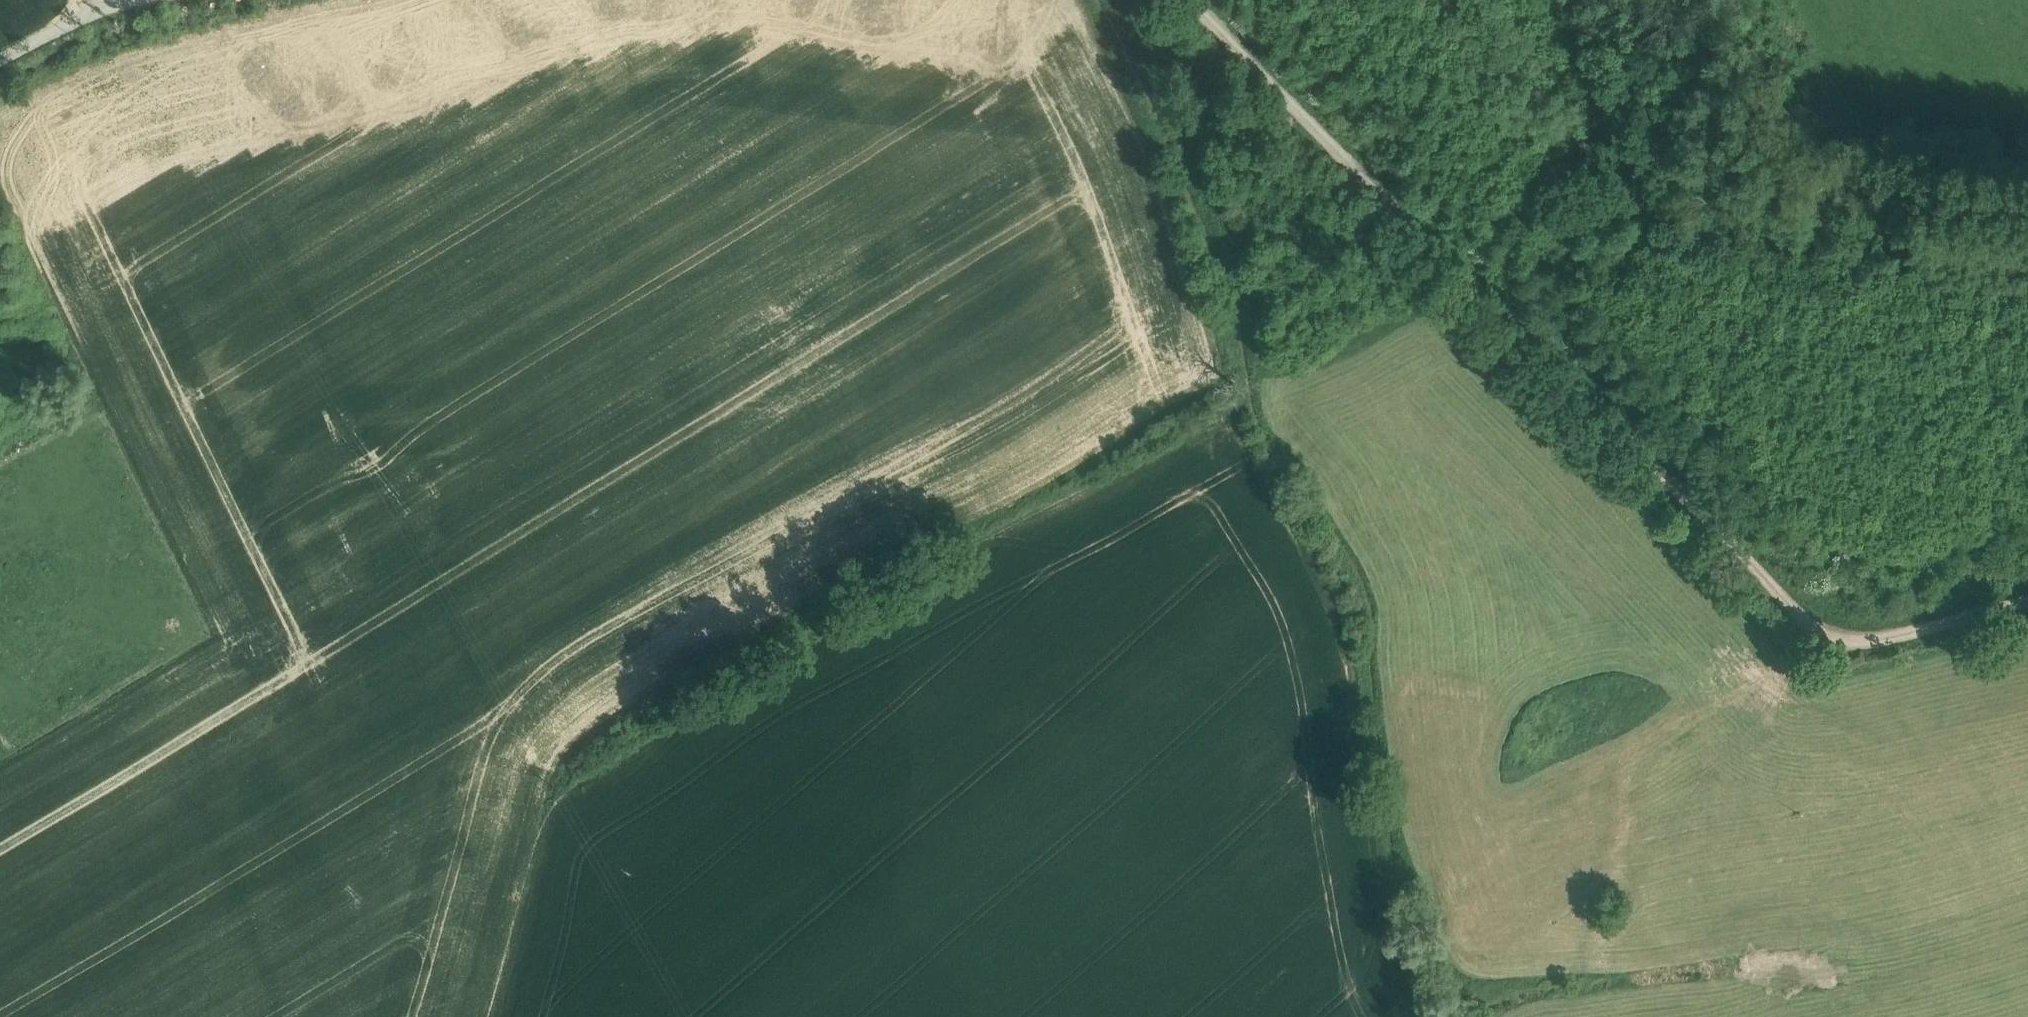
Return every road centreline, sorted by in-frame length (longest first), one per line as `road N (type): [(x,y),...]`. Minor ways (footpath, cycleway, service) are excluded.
road 1 (track): [(2027,607),(1915,632),(1832,635),(1791,605),(1188,0)]
road 2 (track): [(119,0),(0,58)]

